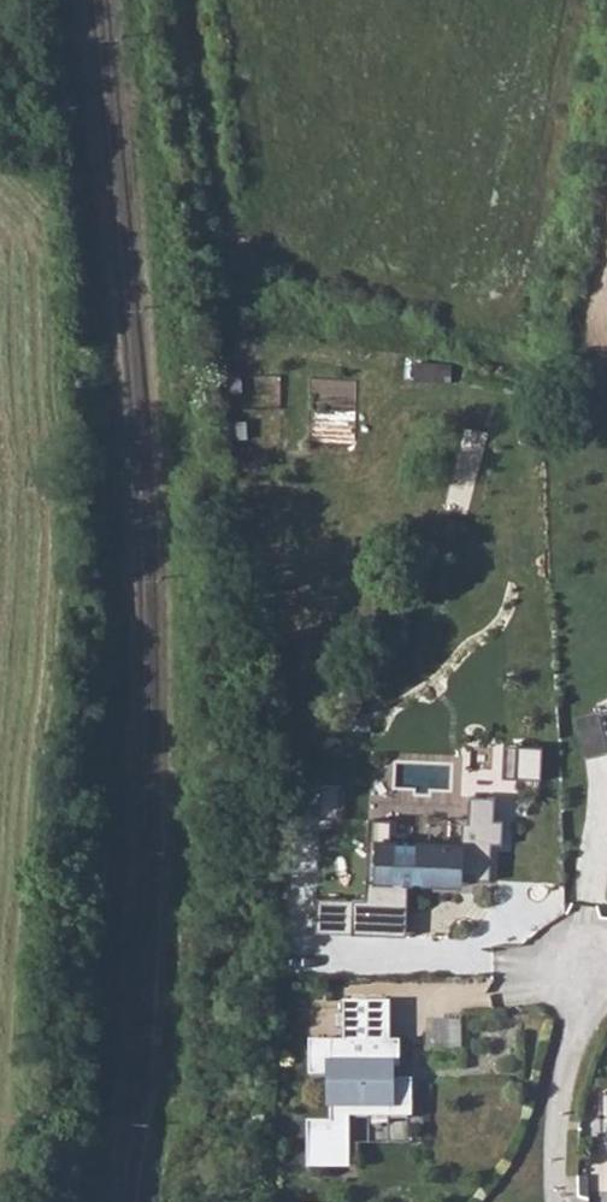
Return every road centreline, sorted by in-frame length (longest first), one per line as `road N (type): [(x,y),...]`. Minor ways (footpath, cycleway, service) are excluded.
road 1 (residential): [(556,1201),(562,1094),(587,966),(335,954)]

